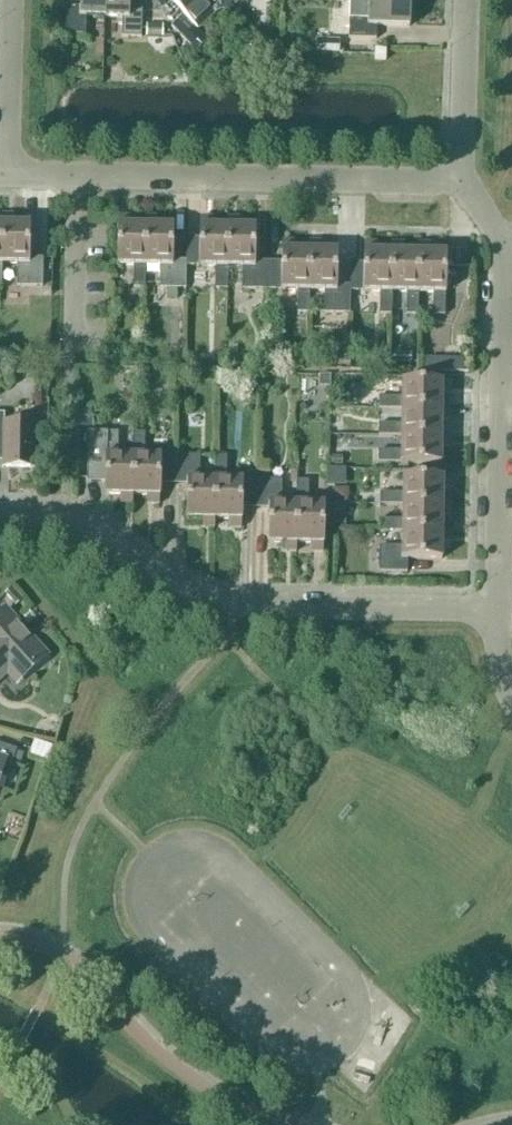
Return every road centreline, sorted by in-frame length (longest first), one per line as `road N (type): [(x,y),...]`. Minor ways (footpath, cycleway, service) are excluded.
road 1 (residential): [(0,506),(64,506),(200,594),(286,607),(498,611)]
road 2 (residential): [(465,182),(75,177)]
road 3 (residential): [(499,388),(498,611)]
road 4 (residential): [(460,0),(452,153),(465,182)]
road 5 (residential): [(5,180),(11,0)]
road 6 (residential): [(69,356),(75,177)]
road 7 (residential): [(501,235),(499,388)]

